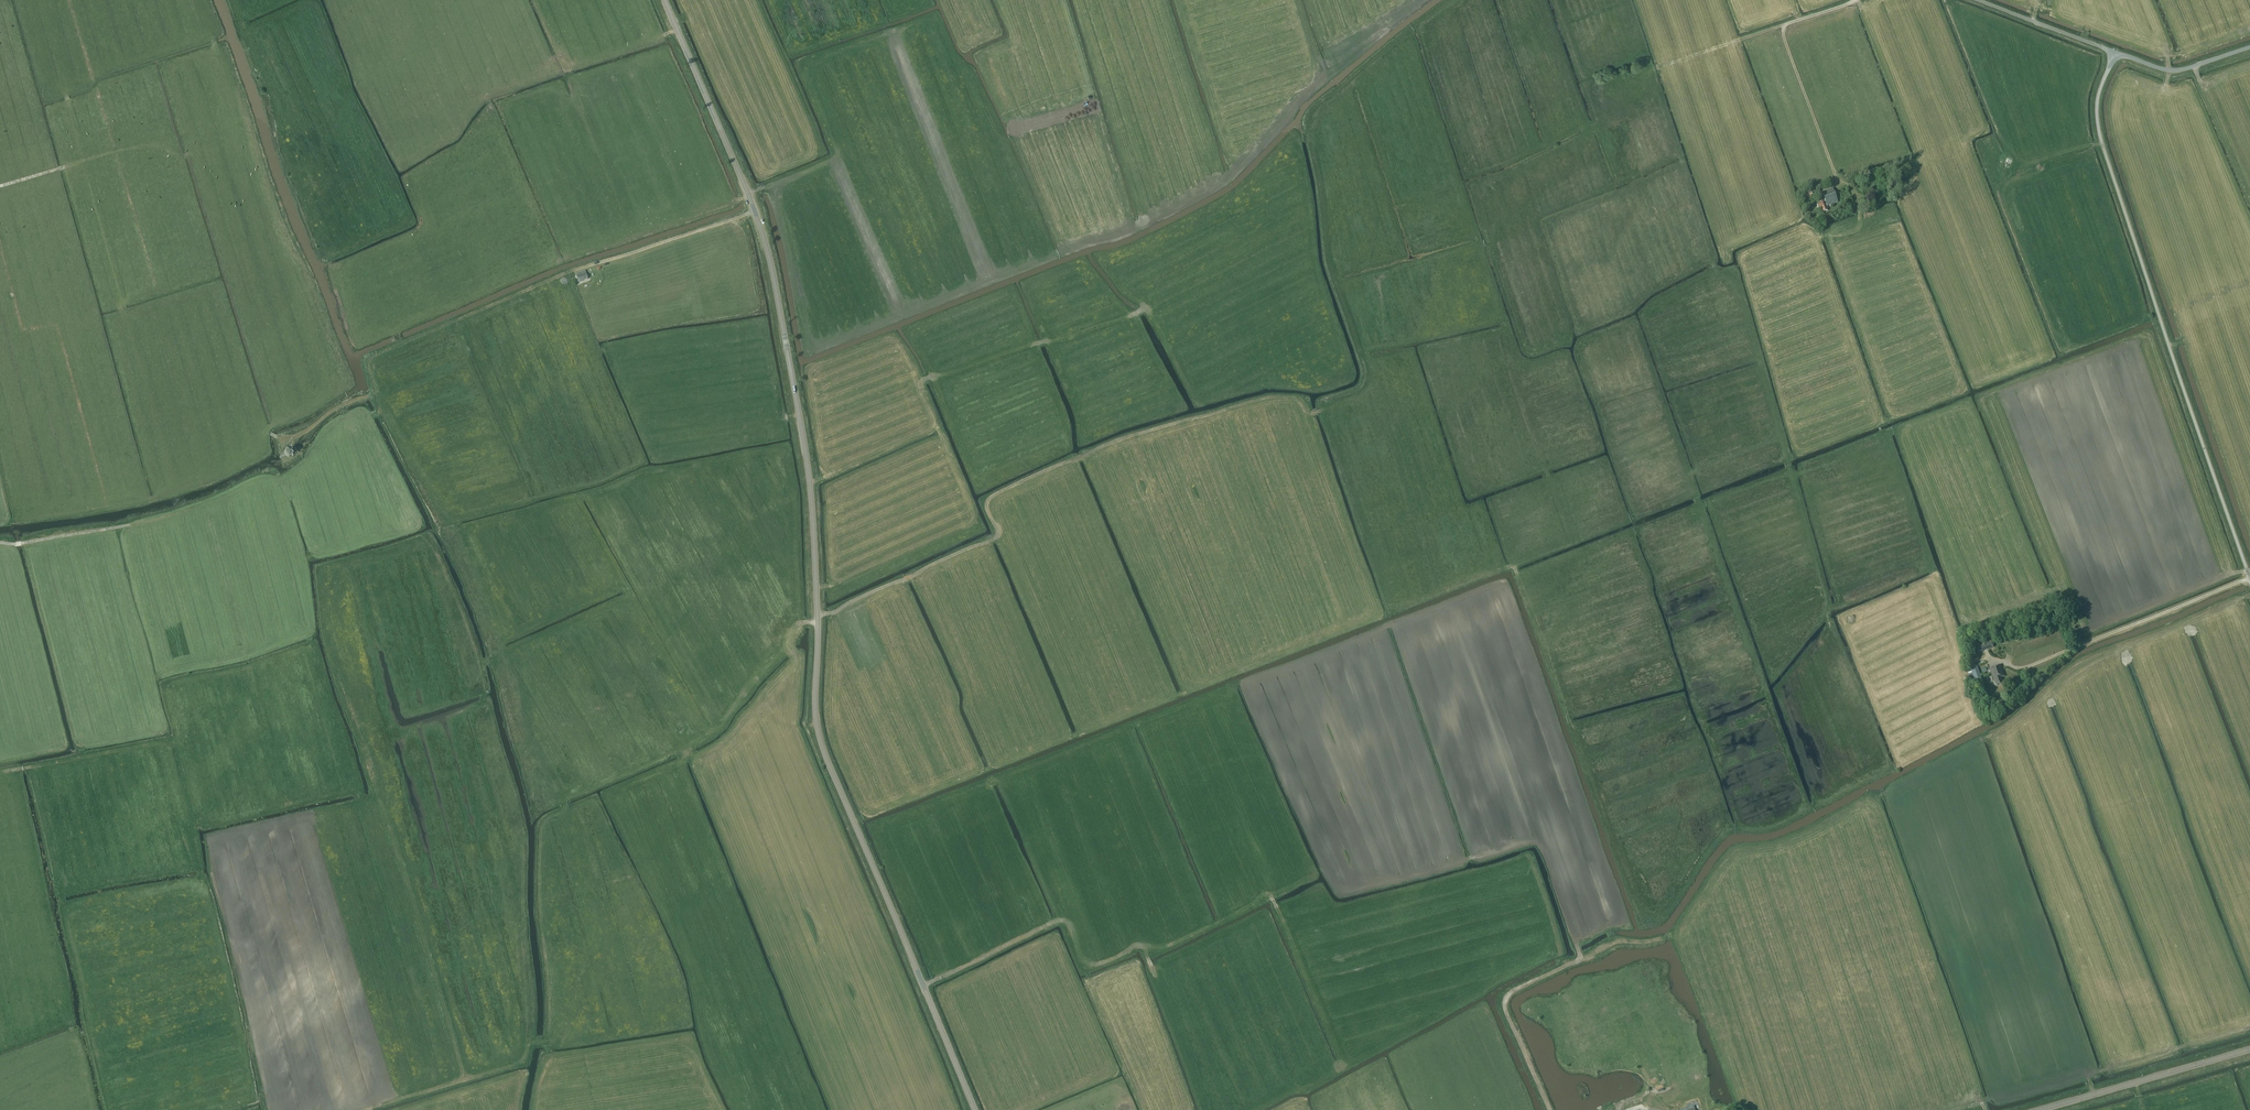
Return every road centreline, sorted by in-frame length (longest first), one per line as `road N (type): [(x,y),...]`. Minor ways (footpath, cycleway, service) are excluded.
road 1 (tertiary): [(975,1109),(821,742),(811,492),(772,269),(665,0)]
road 2 (track): [(755,212),(579,268),(380,353),(371,362),(374,393),(294,437),(268,433)]
road 3 (unclassified): [(2249,579),(2097,129),(2098,96),(2114,52)]
road 4 (tertiary): [(2037,1109),(2249,1049)]
road 5 (unclassified): [(2114,52),(1980,0)]
road 6 (unclassified): [(2114,52),(2177,70),(2249,49)]

